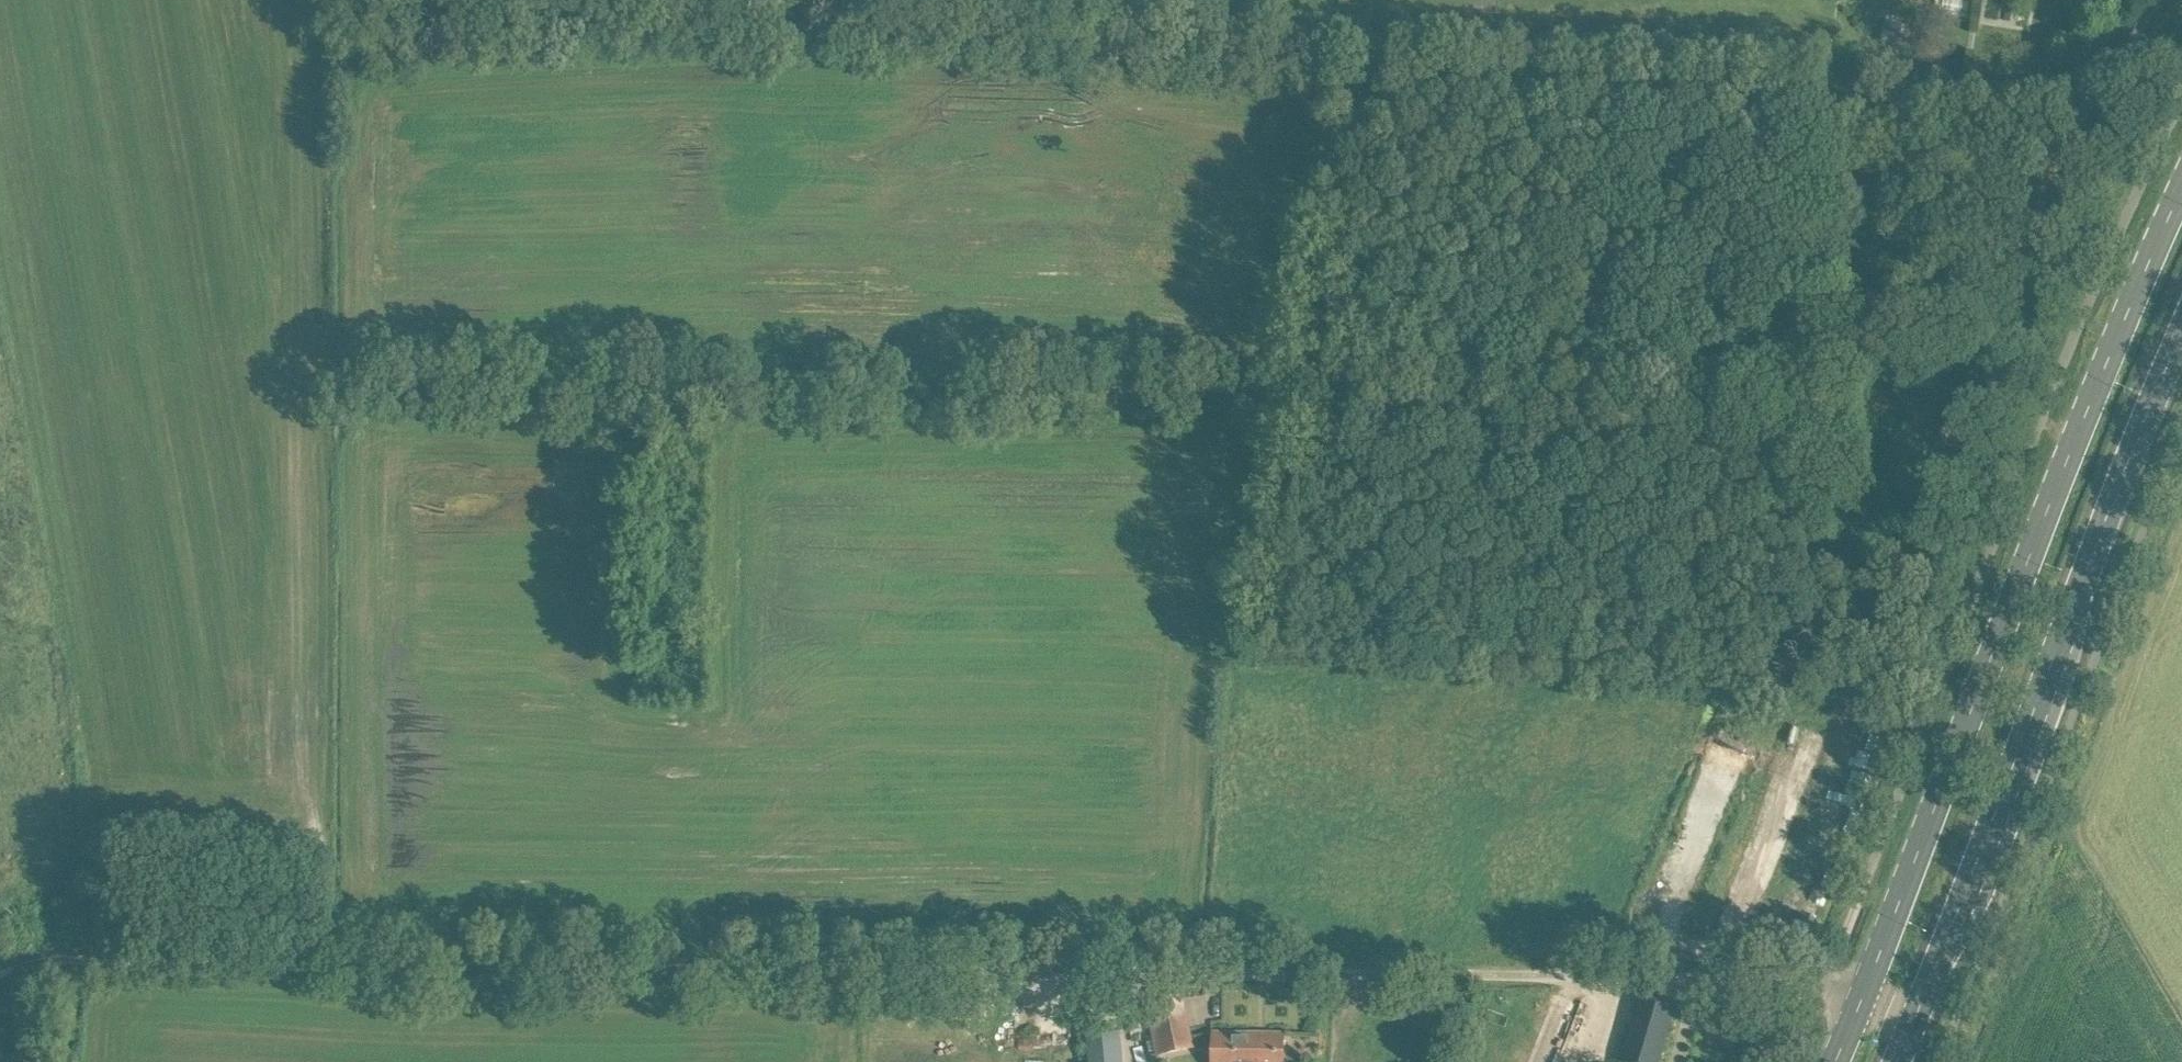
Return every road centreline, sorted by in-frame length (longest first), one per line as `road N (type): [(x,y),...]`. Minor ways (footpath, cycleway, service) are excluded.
road 1 (track): [(1200,972),(315,966)]
road 2 (primary): [(2181,187),(2089,397),(1859,1002)]
road 3 (primary): [(1910,1026),(2181,343)]
road 4 (unclassified): [(1859,1002),(1781,980),(1200,972)]
road 5 (track): [(315,966),(61,959),(0,975)]

